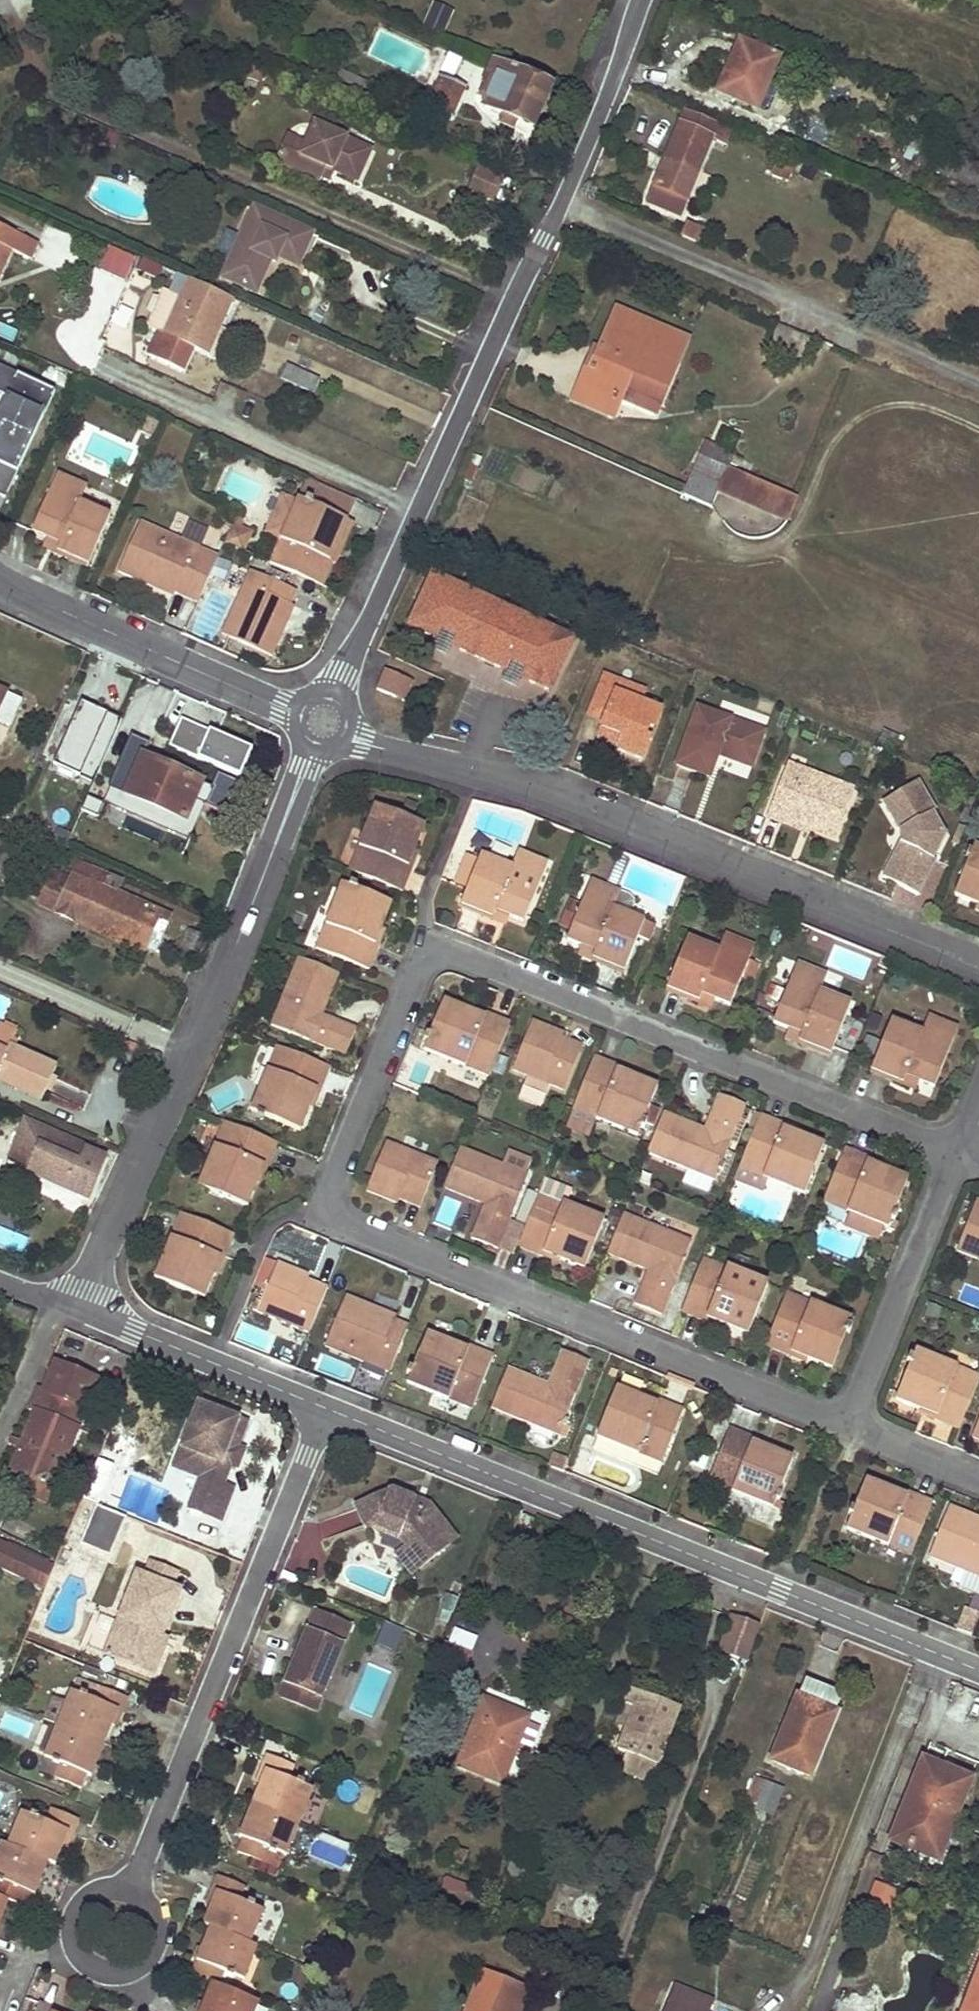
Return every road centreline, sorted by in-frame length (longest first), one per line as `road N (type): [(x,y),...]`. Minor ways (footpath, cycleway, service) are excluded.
road 1 (residential): [(846,1426),(352,1229),(330,1213),(329,1187),(435,945),(958,1148)]
road 2 (residential): [(324,721),(596,125),(642,0)]
road 3 (residential): [(978,1671),(328,1408)]
road 4 (residential): [(324,721),(364,745),(540,789),(978,964)]
road 5 (residential): [(79,1304),(324,721)]
road 6 (residential): [(132,1889),(328,1408)]
road 7 (residential): [(0,576),(279,707),(324,721)]
road 8 (residential): [(958,1148),(846,1426)]
road 9 (residential): [(328,1408),(79,1304)]
road 10 (residential): [(132,1889),(116,1885),(84,1898),(71,1929),(83,1960),(114,1973),(146,1961),(159,1930),(147,1898)]
road 11 (residential): [(79,1304),(49,1318),(0,1427)]
road 12 (residential): [(978,1479),(846,1426)]

